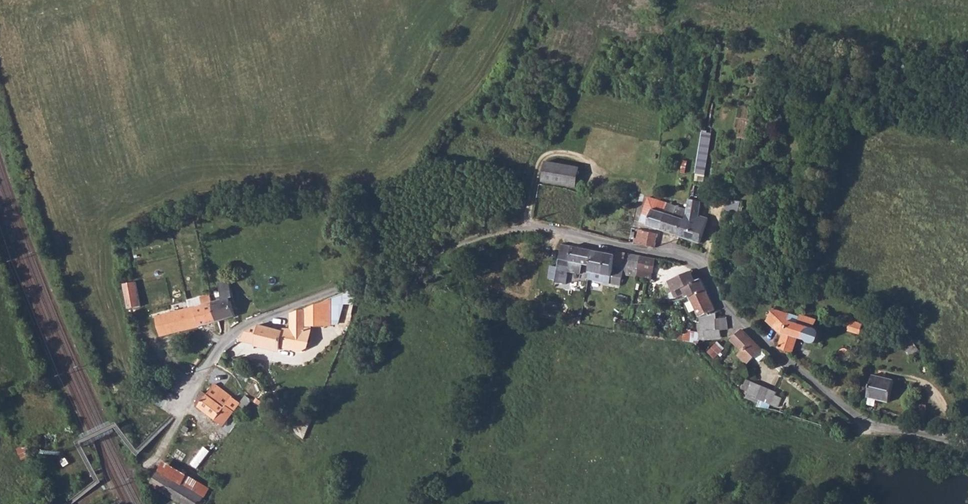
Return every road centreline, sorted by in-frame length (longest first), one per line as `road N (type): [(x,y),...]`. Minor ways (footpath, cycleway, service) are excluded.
road 1 (residential): [(967,452),(853,420),(729,307),(696,263),(540,228),(487,234),(245,327),(177,417)]

